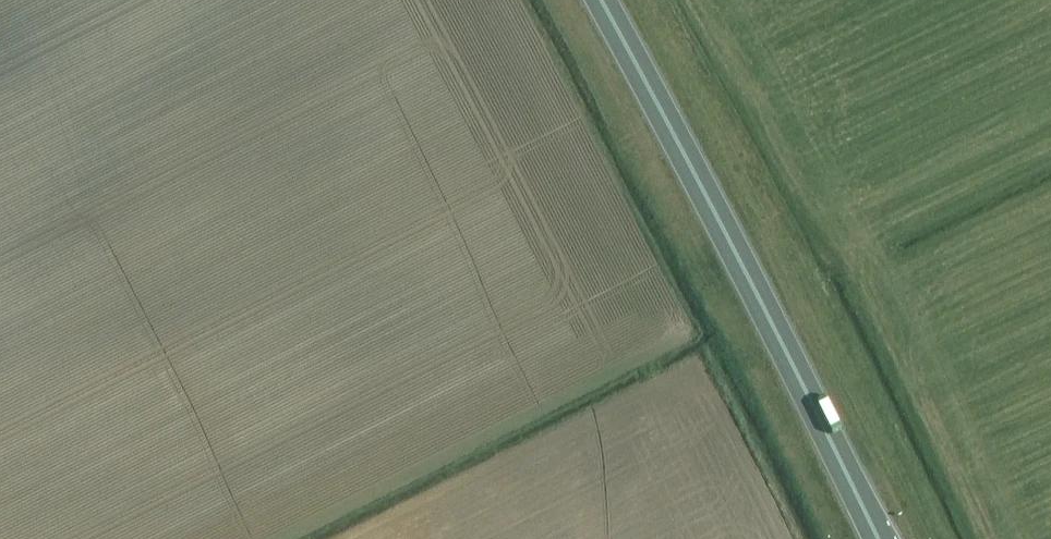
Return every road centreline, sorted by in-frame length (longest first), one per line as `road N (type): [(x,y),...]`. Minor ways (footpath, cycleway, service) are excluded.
road 1 (trunk): [(879,538),(601,0)]

